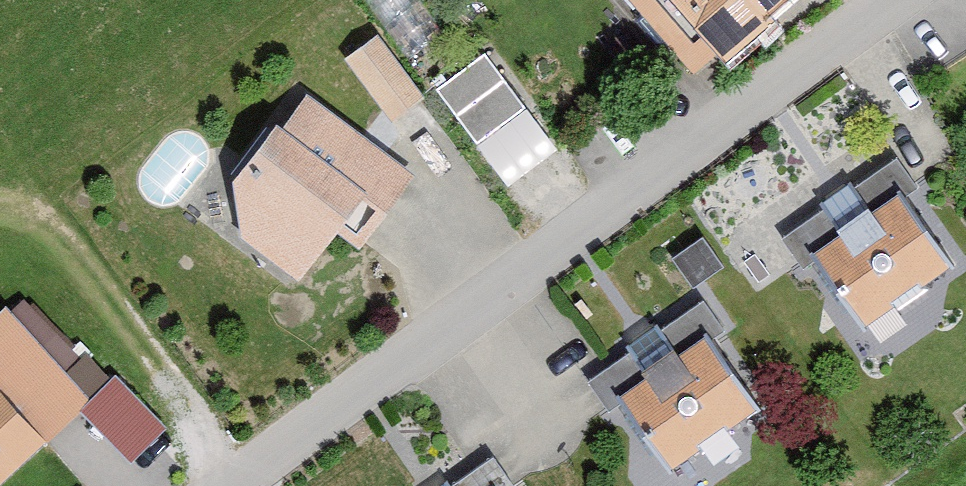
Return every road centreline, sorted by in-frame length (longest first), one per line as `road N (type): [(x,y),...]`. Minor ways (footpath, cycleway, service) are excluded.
road 1 (unclassified): [(235,485),(875,0)]

